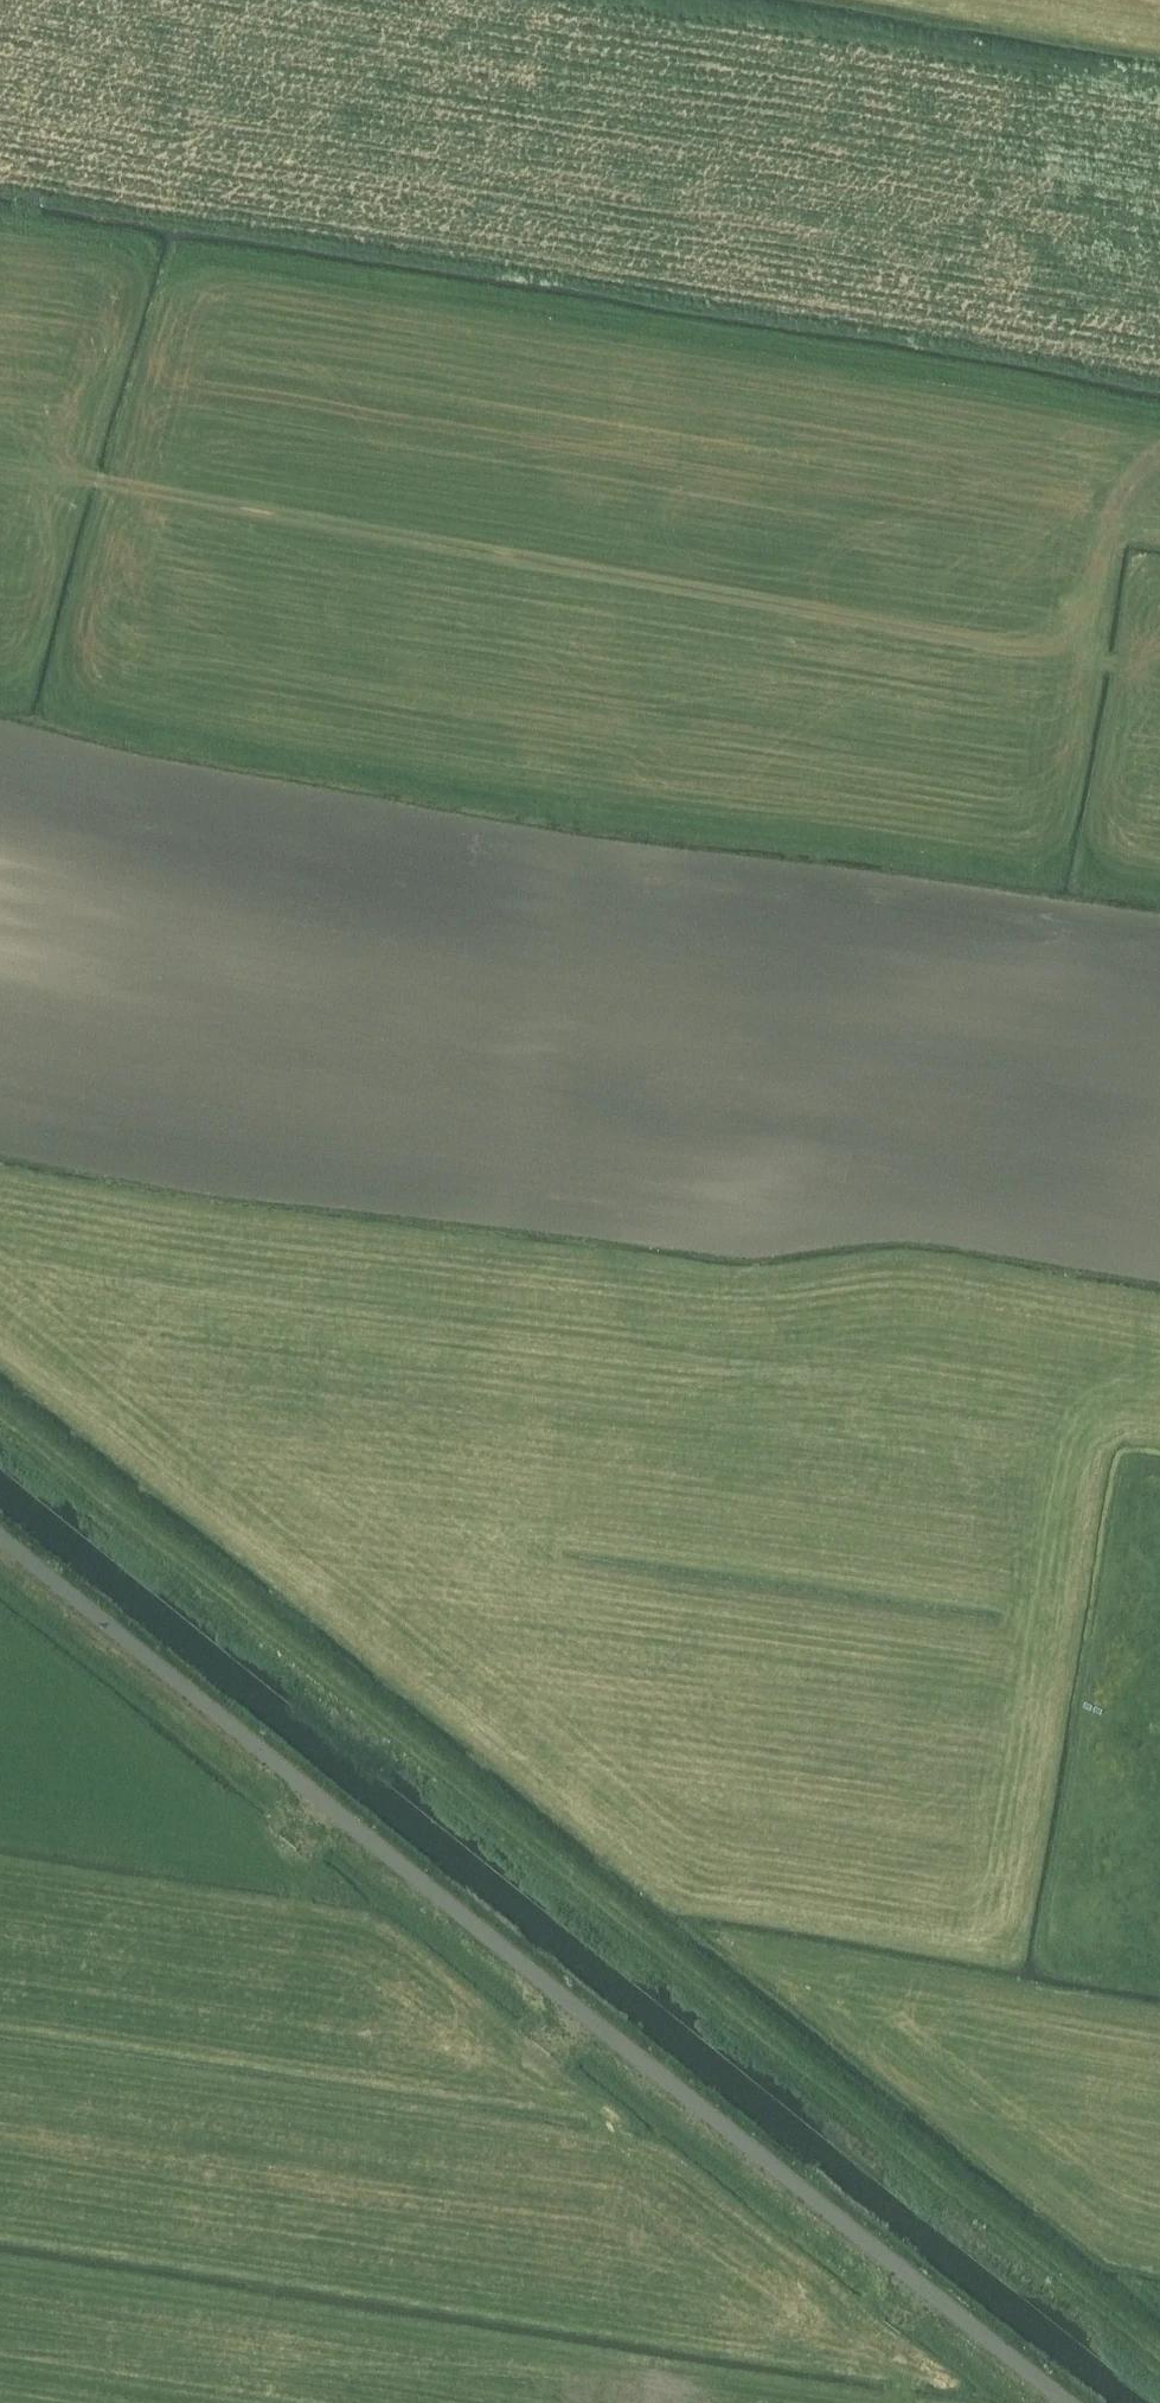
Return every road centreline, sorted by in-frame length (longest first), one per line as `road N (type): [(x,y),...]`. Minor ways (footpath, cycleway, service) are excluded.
road 1 (unclassified): [(1073,2402),(337,1812)]

